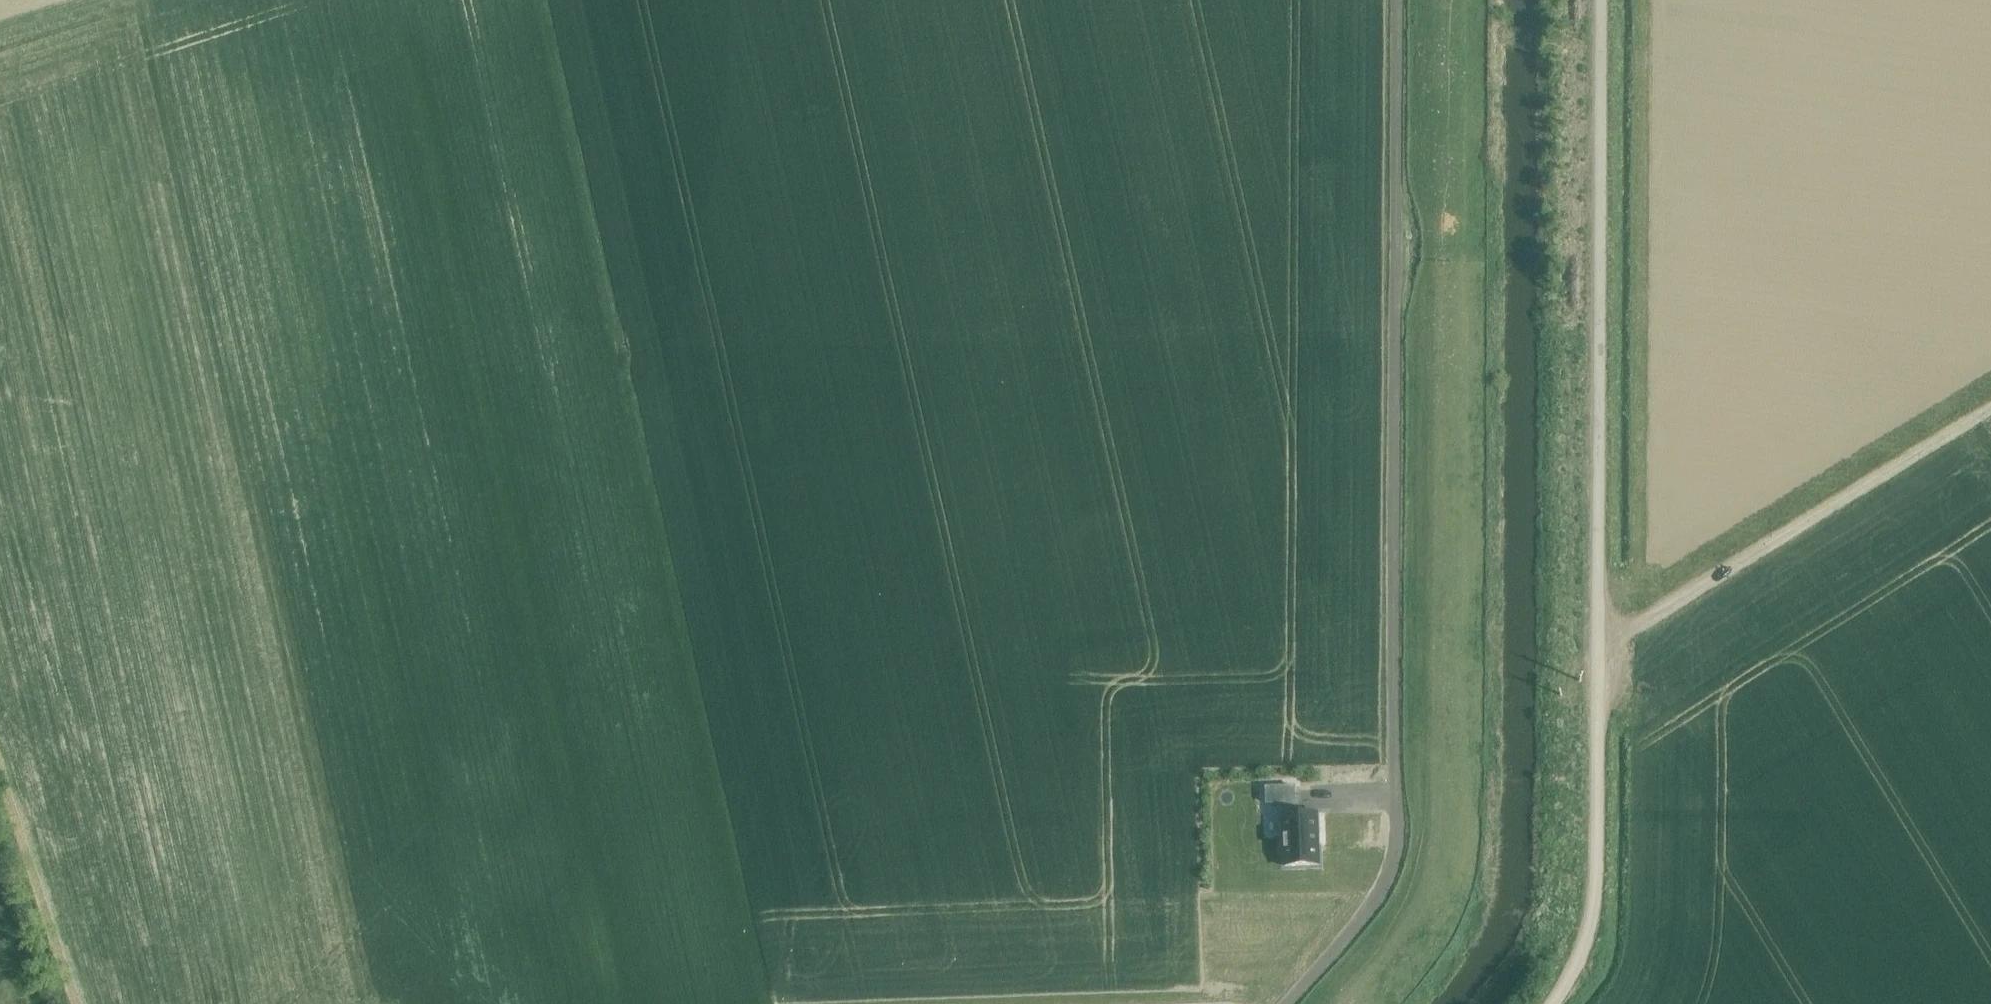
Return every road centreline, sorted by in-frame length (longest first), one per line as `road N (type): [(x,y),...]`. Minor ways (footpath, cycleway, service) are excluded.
road 1 (residential): [(1401,0),(1395,843),(1361,922),(1288,1003)]
road 2 (residential): [(1553,1003),(1590,932),(1595,885),(1600,0)]

